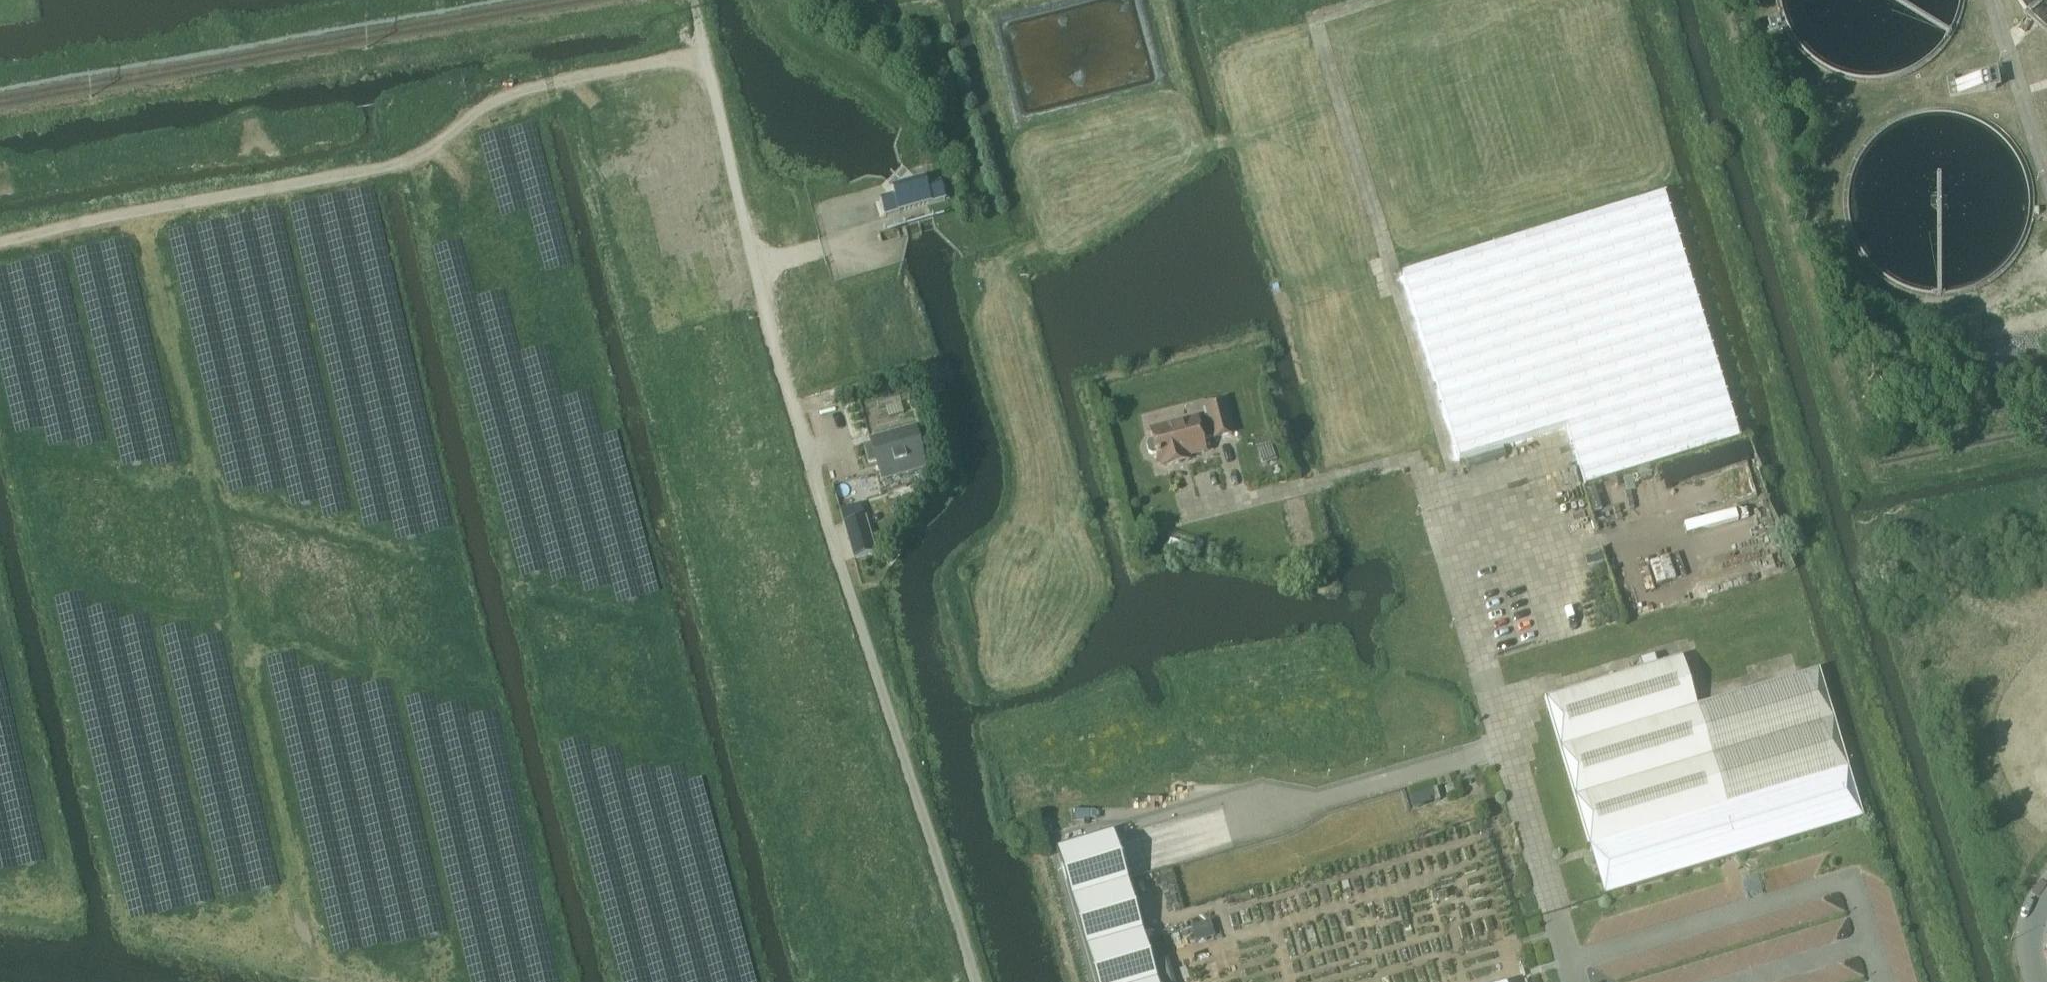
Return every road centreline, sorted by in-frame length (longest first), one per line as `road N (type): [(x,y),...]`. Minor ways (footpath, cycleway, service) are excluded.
road 1 (track): [(0,240),(397,164),(522,90),(676,60),(710,82)]

